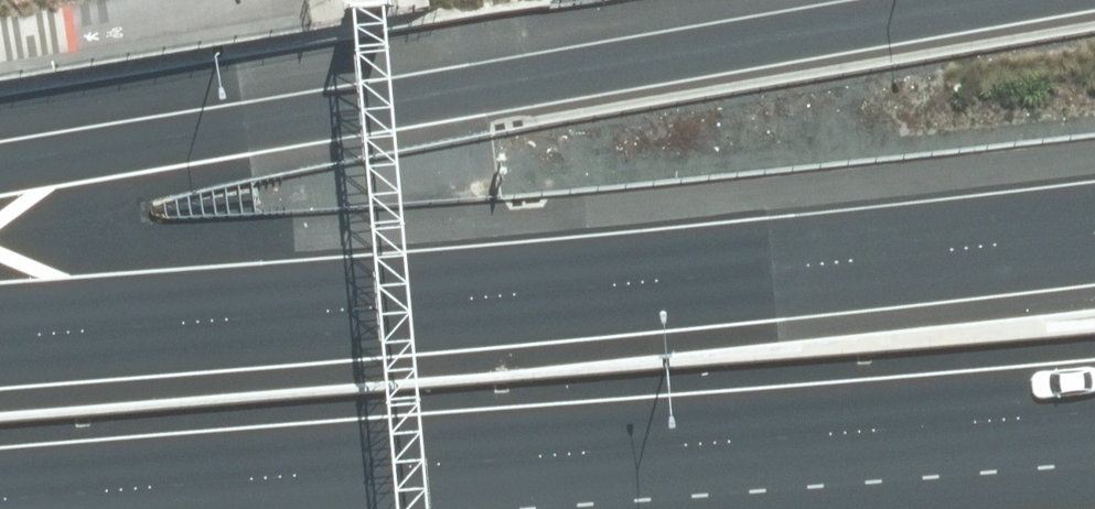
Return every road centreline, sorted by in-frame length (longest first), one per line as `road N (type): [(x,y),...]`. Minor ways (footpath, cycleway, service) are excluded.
road 1 (motorway): [(0,337),(1094,230)]
road 2 (motorway): [(1094,407),(0,496)]
road 3 (motorway): [(0,167),(991,0)]

